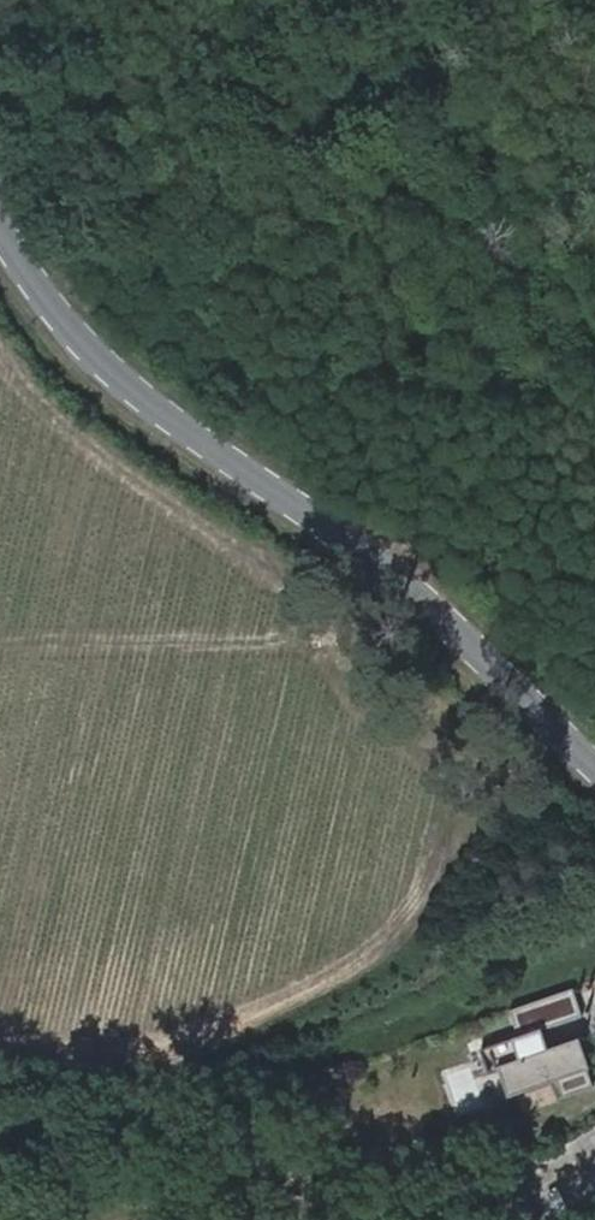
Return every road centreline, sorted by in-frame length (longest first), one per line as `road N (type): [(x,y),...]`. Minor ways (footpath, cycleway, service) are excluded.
road 1 (track): [(0,1050),(95,1055),(341,979),(399,937),(413,844),(213,530),(29,406),(0,412)]
road 2 (tertiary): [(0,239),(33,292),(87,352),(195,442),(430,614),(594,766)]

